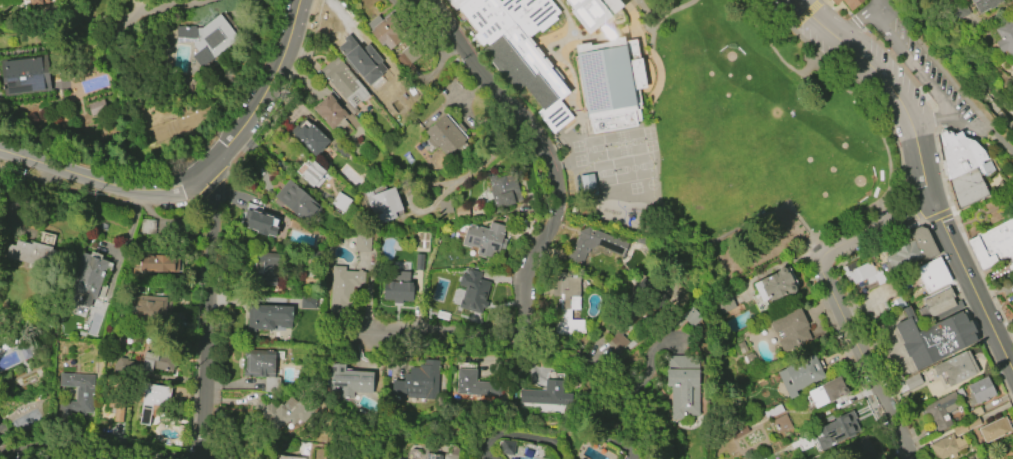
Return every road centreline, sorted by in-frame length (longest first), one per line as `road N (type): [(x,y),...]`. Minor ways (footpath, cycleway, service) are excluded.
road 1 (residential): [(301,0),(283,66),(204,177),(171,192),(124,190),(0,152)]
road 2 (residential): [(429,0),(554,167),(558,218),(525,282),(532,329)]
road 3 (residential): [(929,202),(820,259),(912,458)]
road 4 (residential): [(204,177),(214,193),(208,453)]
road 5 (residential): [(799,0),(901,98),(929,202)]
road 6 (residential): [(208,453),(94,438),(0,440)]
road 7 (residential): [(929,202),(1012,373)]
road 8 (residential): [(664,423),(657,401),(626,366),(532,329)]
road 9 (residential): [(532,329),(519,339),(452,332),(380,338)]

